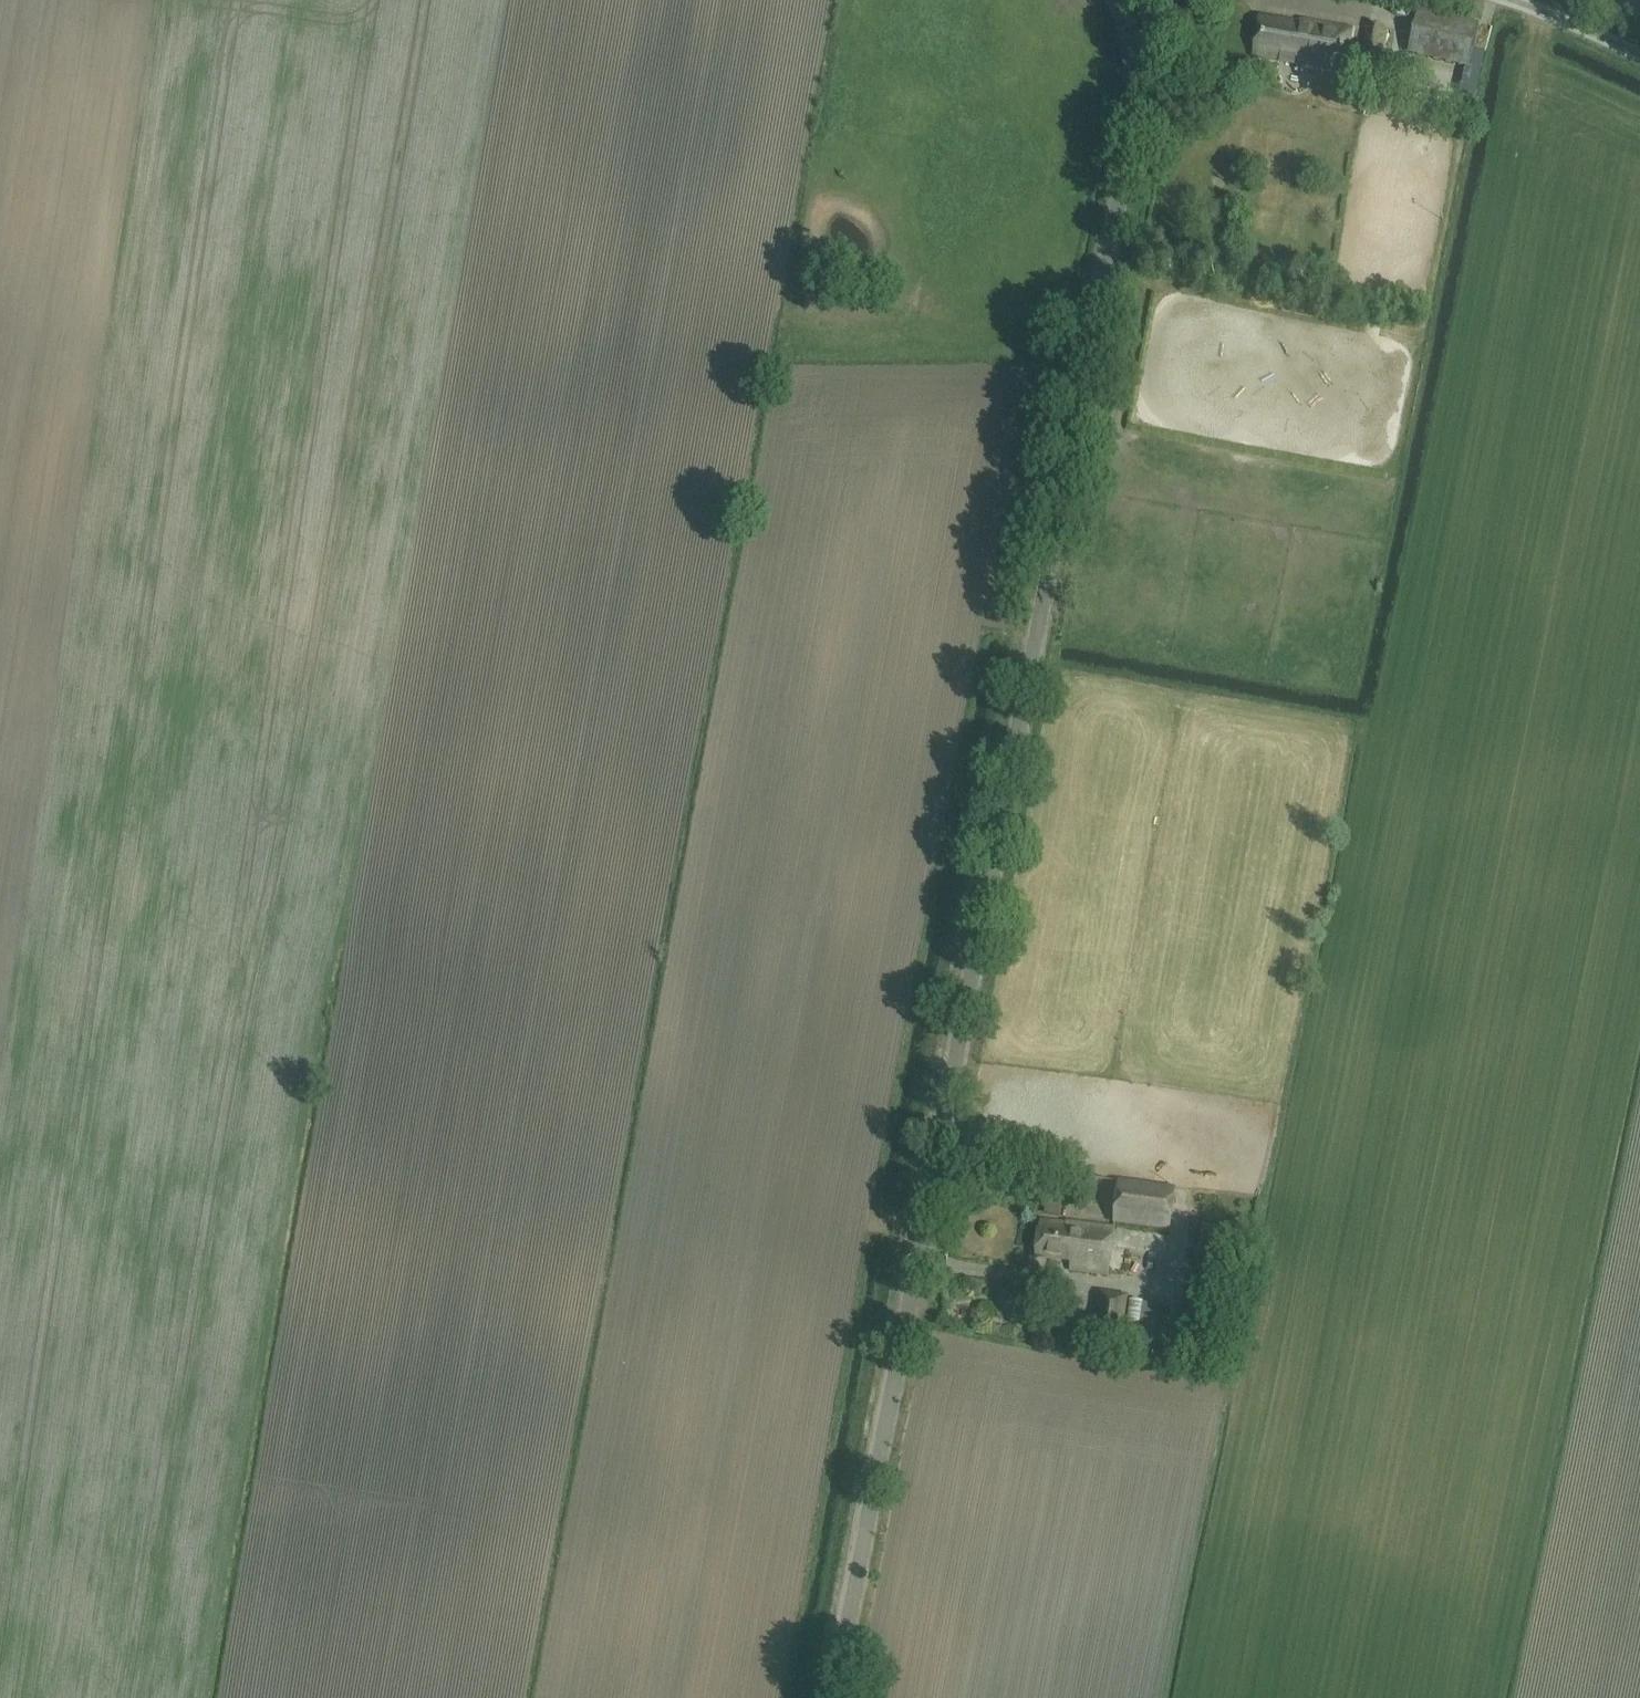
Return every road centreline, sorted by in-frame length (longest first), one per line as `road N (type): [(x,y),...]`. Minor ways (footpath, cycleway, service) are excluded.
road 1 (unclassified): [(831,1697),(1124,155),(1128,47),(1117,0)]
road 2 (track): [(1512,0),(1639,55)]

